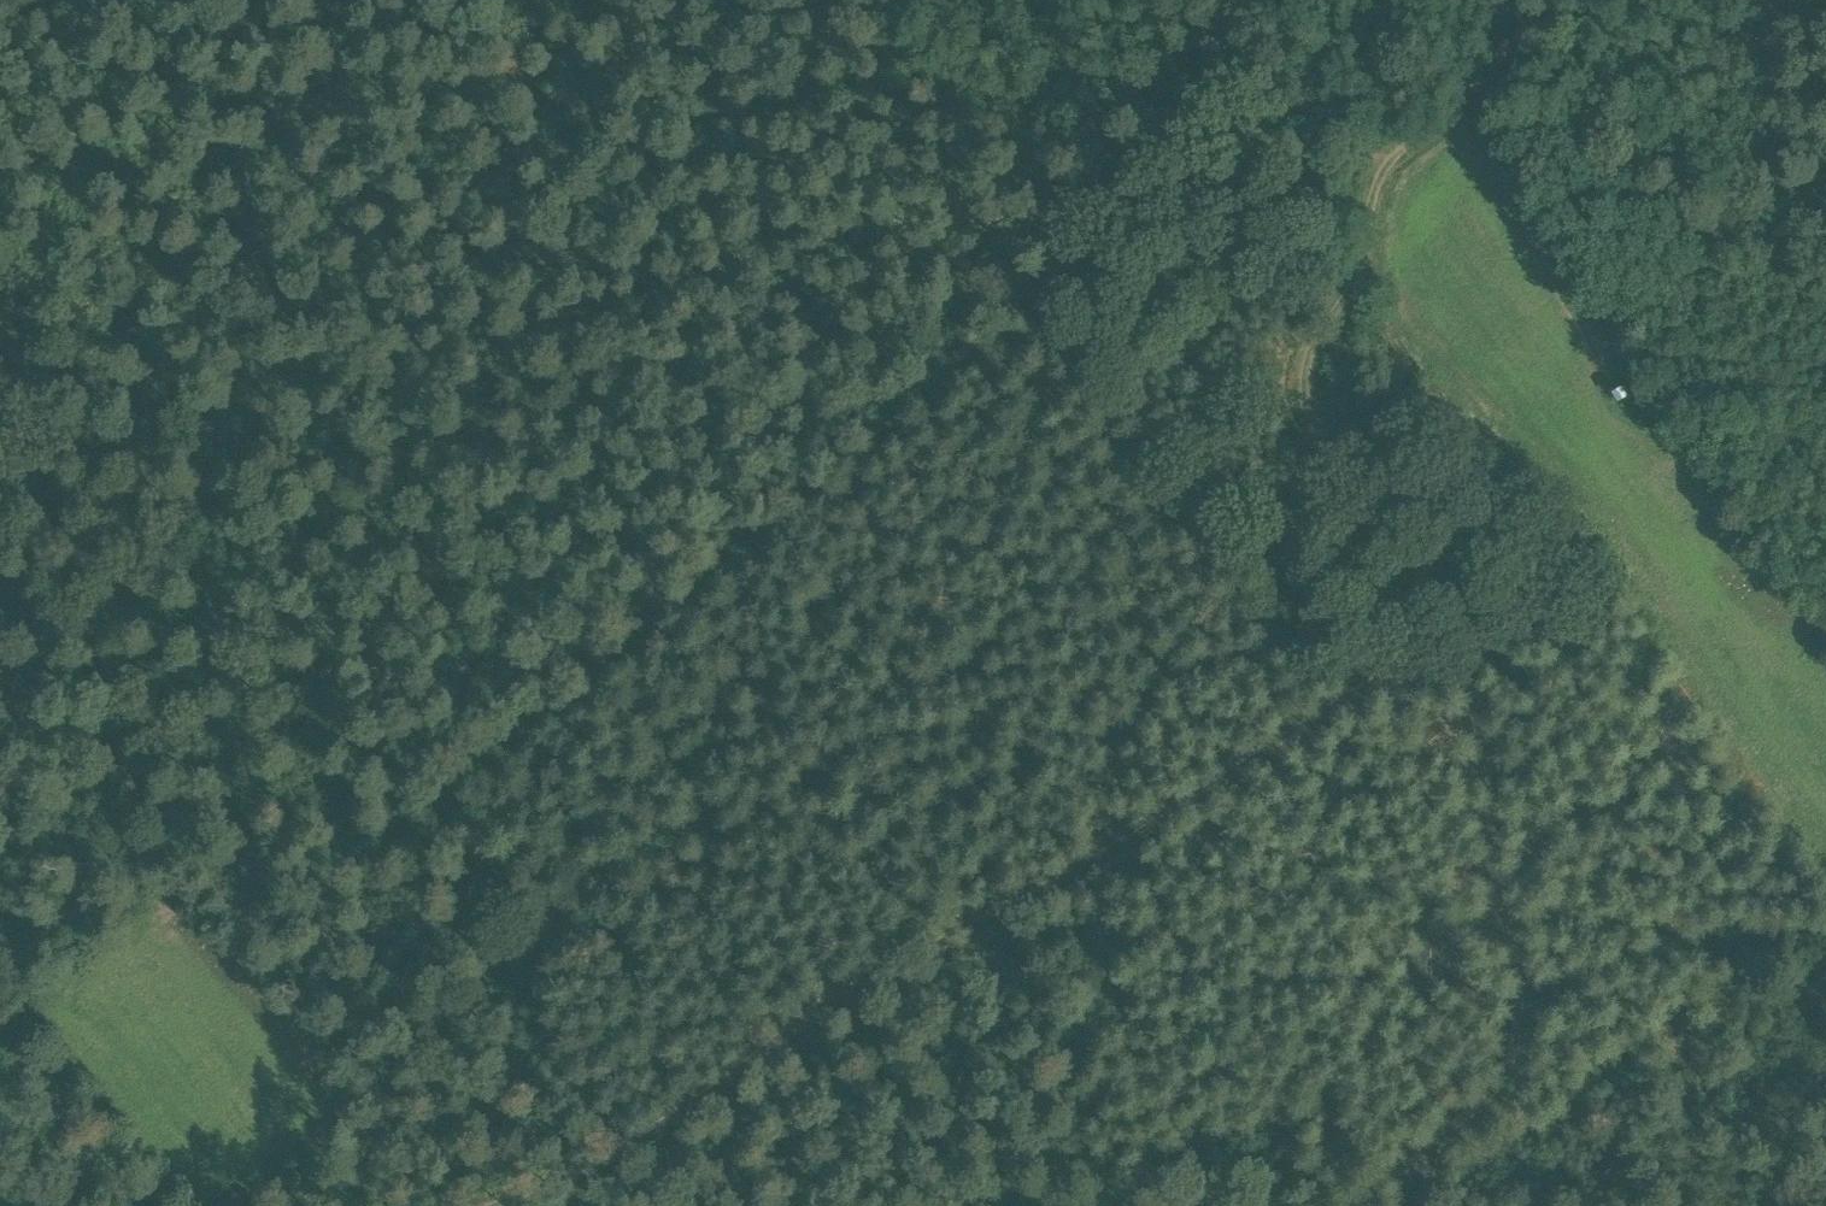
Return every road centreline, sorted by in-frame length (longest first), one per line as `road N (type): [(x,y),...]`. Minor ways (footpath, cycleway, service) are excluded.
road 1 (track): [(492,1205),(630,1152),(894,954),(1049,876),(1432,651)]
road 2 (track): [(1432,651),(1369,545),(1309,401),(1306,366),(1354,283),(1380,161),(1485,76),(1541,0)]
road 3 (track): [(1405,1205),(1410,1164),(1434,1135),(1479,1107),(1512,1061),(1520,1023),(1519,975),(1494,886),(1482,731),(1462,686),(1432,651)]

